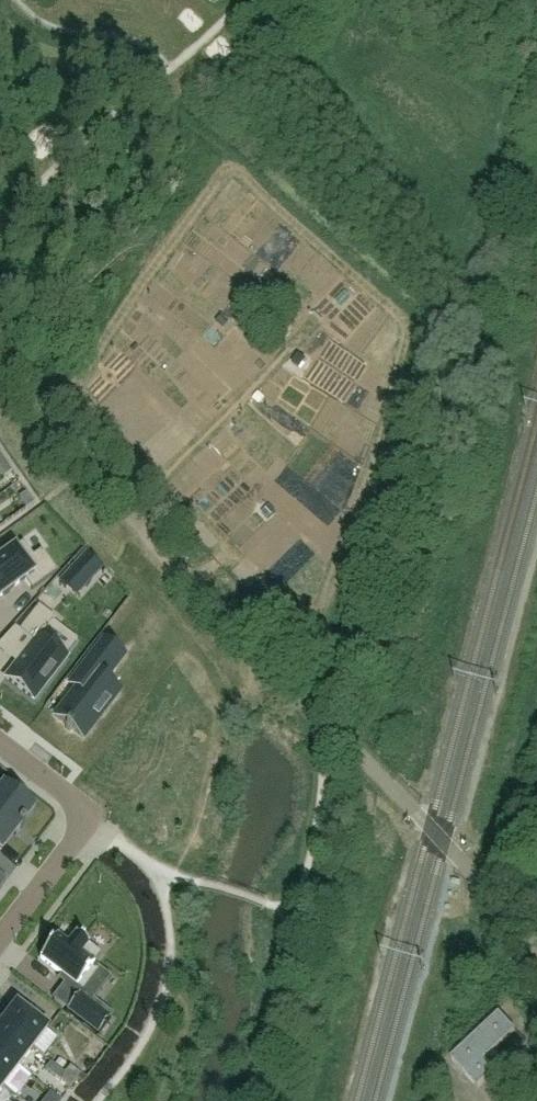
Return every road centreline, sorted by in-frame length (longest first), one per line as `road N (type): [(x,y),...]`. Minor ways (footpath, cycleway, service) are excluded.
road 1 (unclassified): [(530,939),(432,824),(115,502),(30,398),(0,345)]
road 2 (residential): [(0,938),(91,816),(0,742)]

